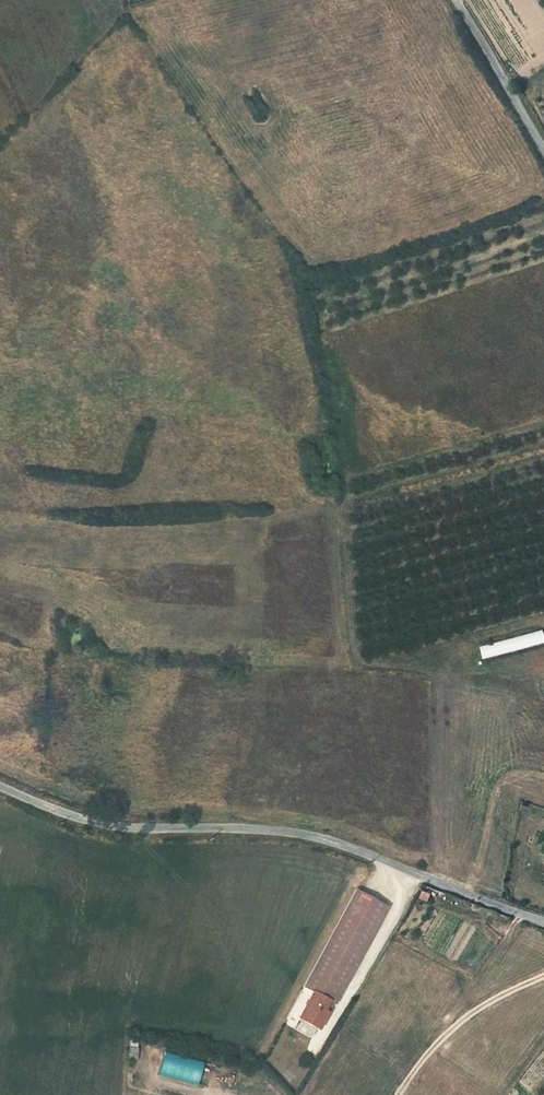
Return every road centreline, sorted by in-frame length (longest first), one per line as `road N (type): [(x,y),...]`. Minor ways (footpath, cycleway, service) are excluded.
road 1 (unclassified): [(0,788),(99,825),(330,841),(543,922)]
road 2 (unclassified): [(543,150),(453,0)]

